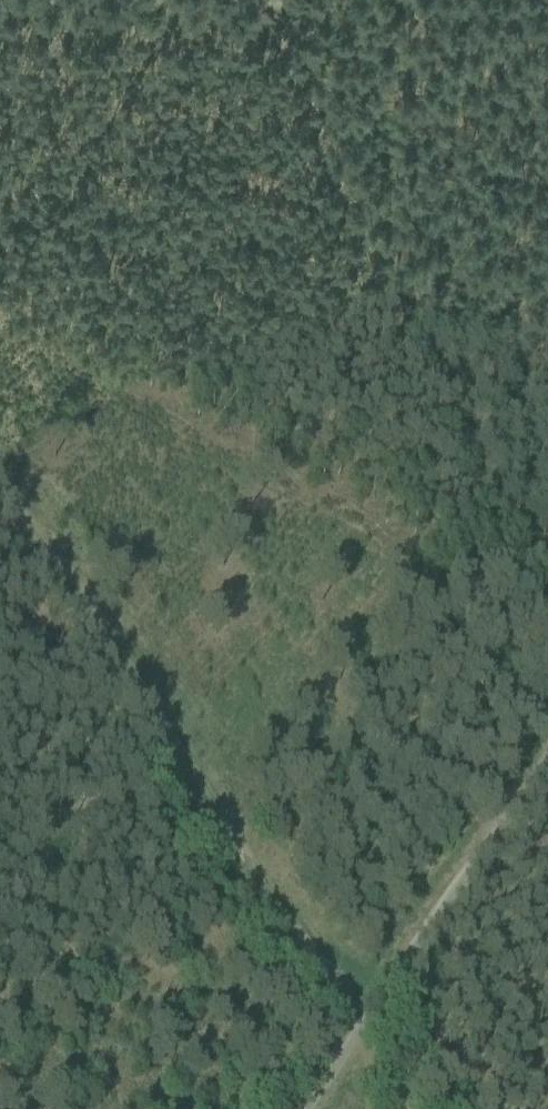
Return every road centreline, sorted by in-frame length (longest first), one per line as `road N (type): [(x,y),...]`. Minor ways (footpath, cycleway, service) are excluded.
road 1 (track): [(547,1),(277,9),(294,71),(428,385),(511,535),(547,578)]
road 2 (track): [(439,1108),(0,498)]

